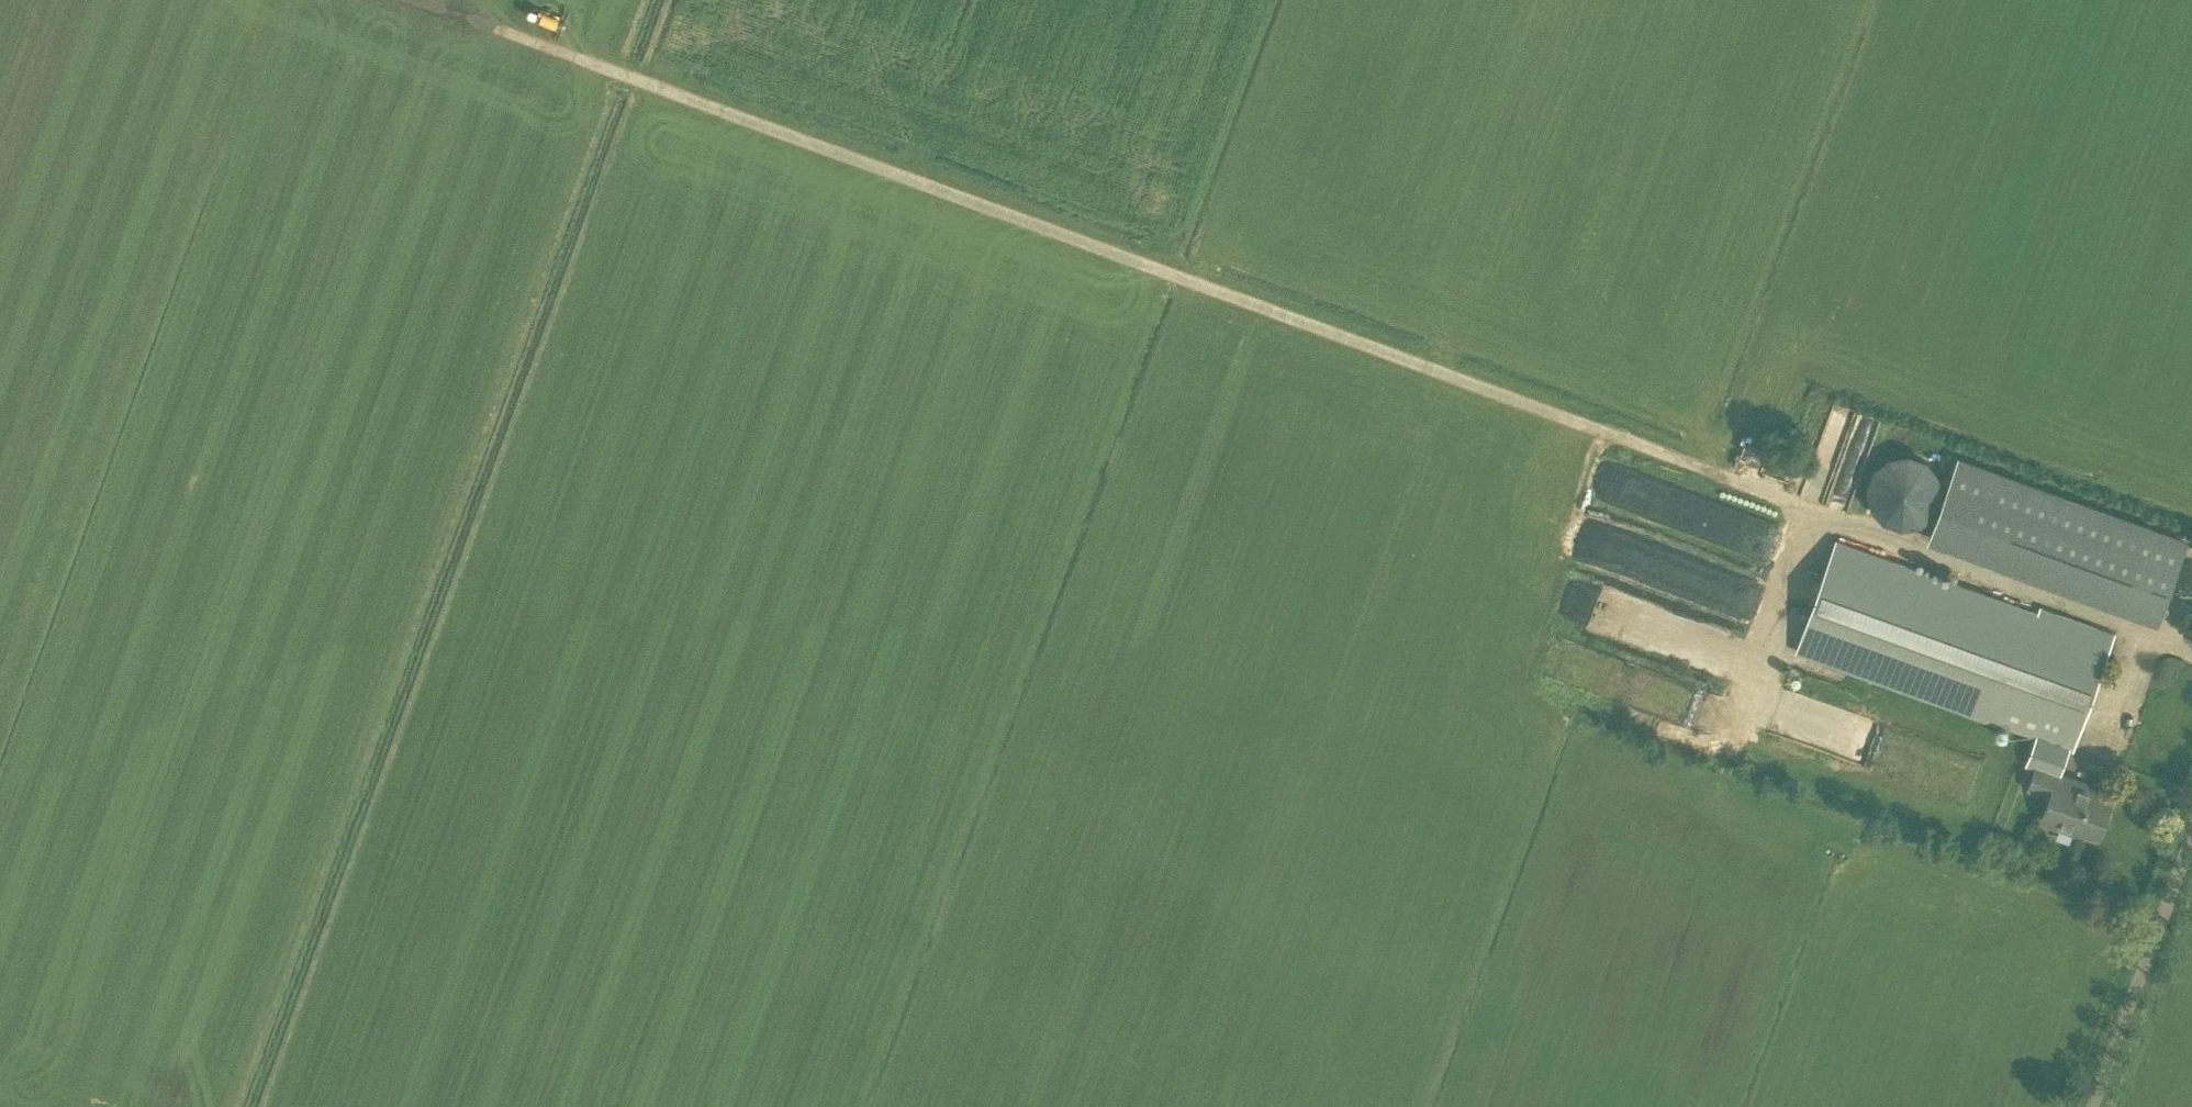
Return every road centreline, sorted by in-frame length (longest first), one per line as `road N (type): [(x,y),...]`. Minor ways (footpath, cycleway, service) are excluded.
road 1 (unclassified): [(2101,1106),(2191,854)]

